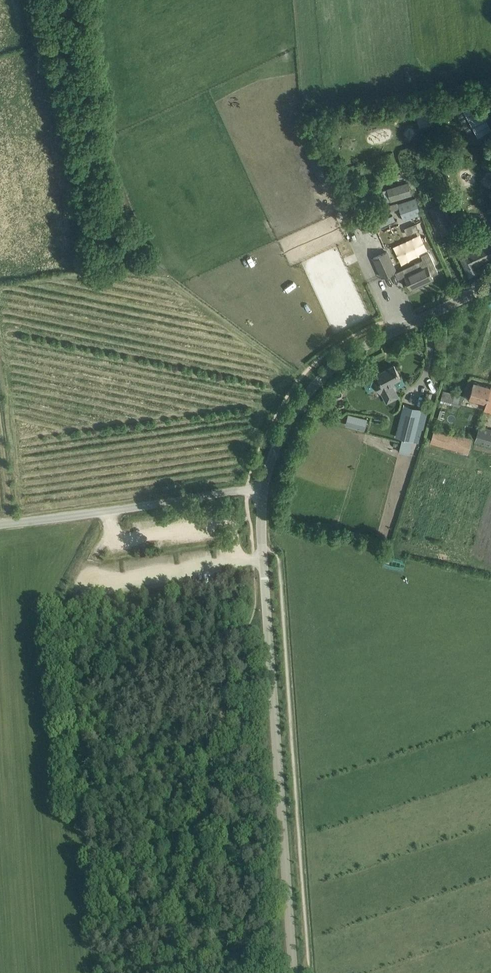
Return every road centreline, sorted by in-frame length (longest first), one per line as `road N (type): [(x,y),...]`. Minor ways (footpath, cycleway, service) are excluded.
road 1 (unclassified): [(293,972),(263,489)]
road 2 (unclassified): [(263,489),(293,413),(334,365),(490,283)]
road 3 (unclassified): [(263,489),(0,524)]

